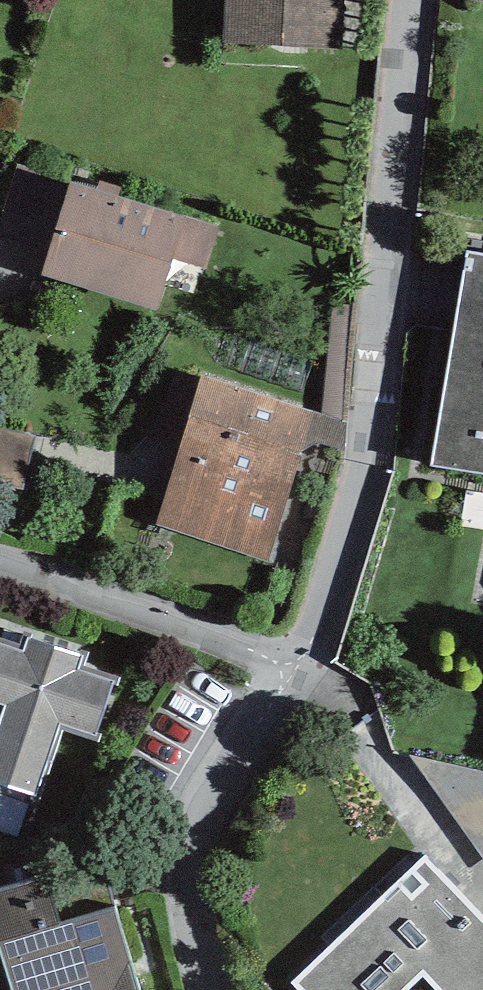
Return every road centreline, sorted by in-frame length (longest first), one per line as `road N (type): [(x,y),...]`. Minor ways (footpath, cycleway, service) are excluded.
road 1 (residential): [(297,667),(373,457),(421,0)]
road 2 (residential): [(210,989),(192,913),(198,831),(222,776),(297,667)]
road 3 (residential): [(297,667),(0,562)]

